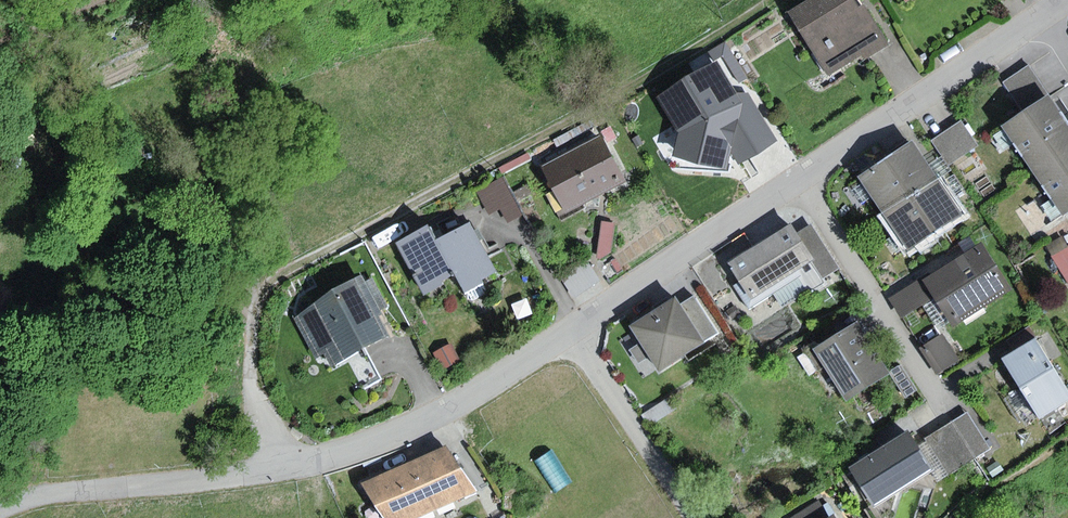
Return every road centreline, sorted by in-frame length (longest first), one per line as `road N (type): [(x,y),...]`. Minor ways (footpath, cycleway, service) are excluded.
road 1 (residential): [(312,463),(406,428),(506,374),(1062,0)]
road 2 (track): [(770,0),(612,96),(283,268),(258,292),(252,329)]
road 3 (unclassified): [(0,511),(57,494),(312,463)]
road 4 (track): [(201,306),(249,316),(250,399),(280,468)]

